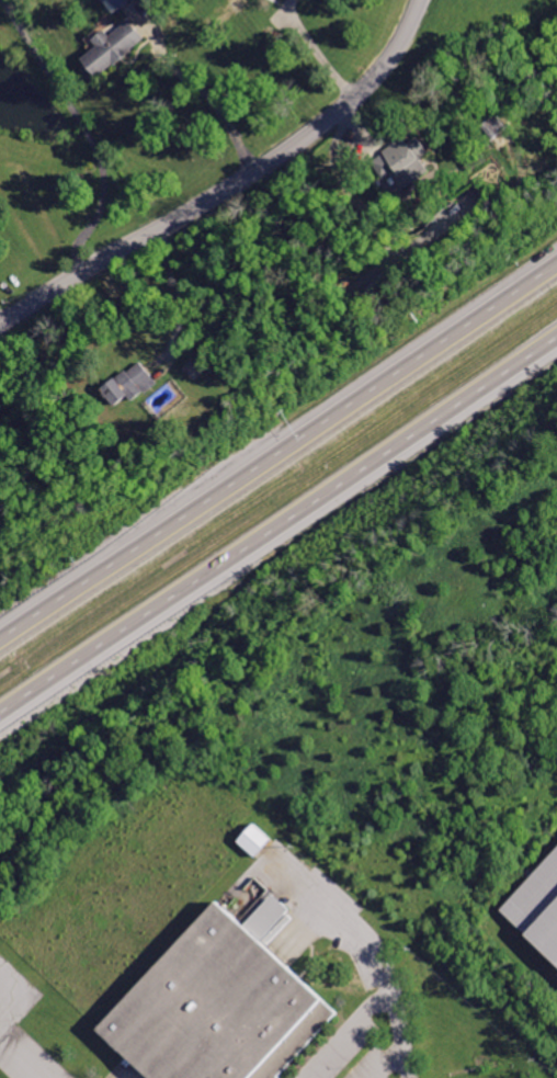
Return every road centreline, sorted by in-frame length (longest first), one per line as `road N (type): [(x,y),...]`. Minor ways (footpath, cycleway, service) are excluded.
road 1 (motorway): [(556,266),(0,643)]
road 2 (motorway): [(0,711),(556,337)]
road 3 (residential): [(0,326),(319,126),(386,68),(422,0)]

